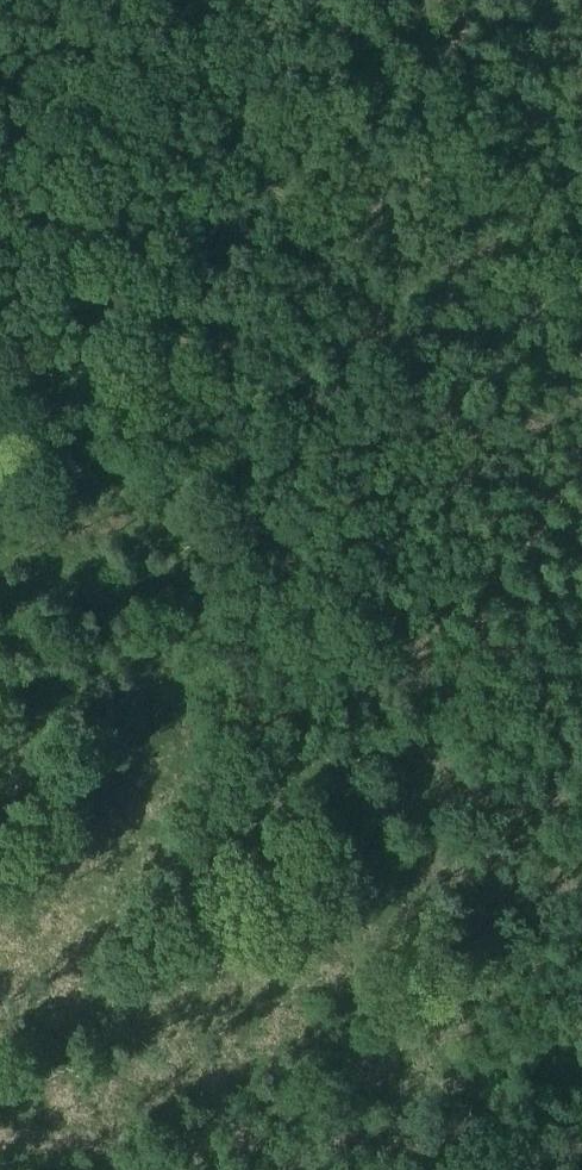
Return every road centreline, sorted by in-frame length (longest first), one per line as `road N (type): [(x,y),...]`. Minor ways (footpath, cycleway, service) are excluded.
road 1 (track): [(311,1169),(0,1165)]

